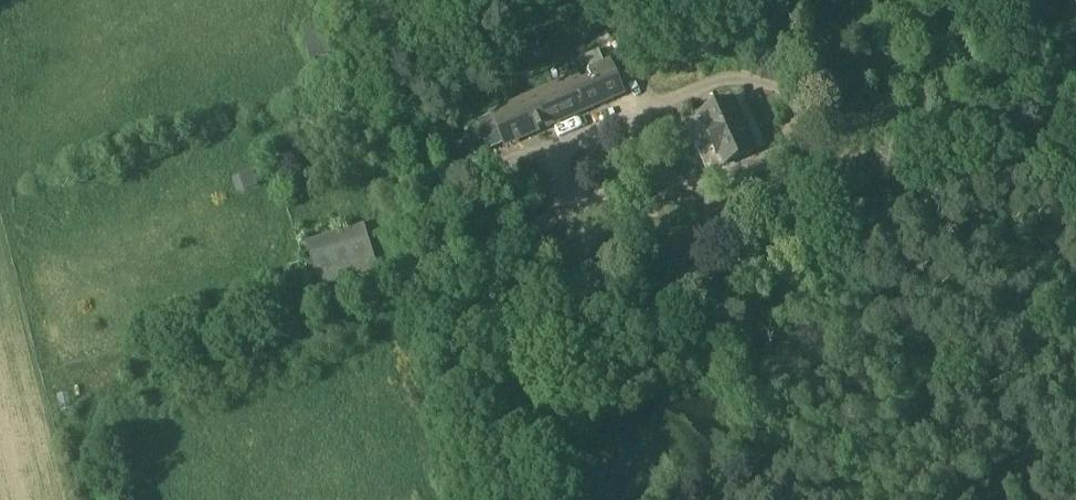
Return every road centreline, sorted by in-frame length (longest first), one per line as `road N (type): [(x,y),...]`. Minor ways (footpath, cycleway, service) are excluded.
road 1 (track): [(100,499),(76,397),(427,278),(515,236)]
road 2 (track): [(576,205),(551,146),(705,83),(772,87),(795,102),(792,109)]
road 3 (track): [(792,109),(771,152),(748,170),(701,181),(642,178),(515,236)]
road 4 (track): [(1050,0),(922,45),(795,102)]

